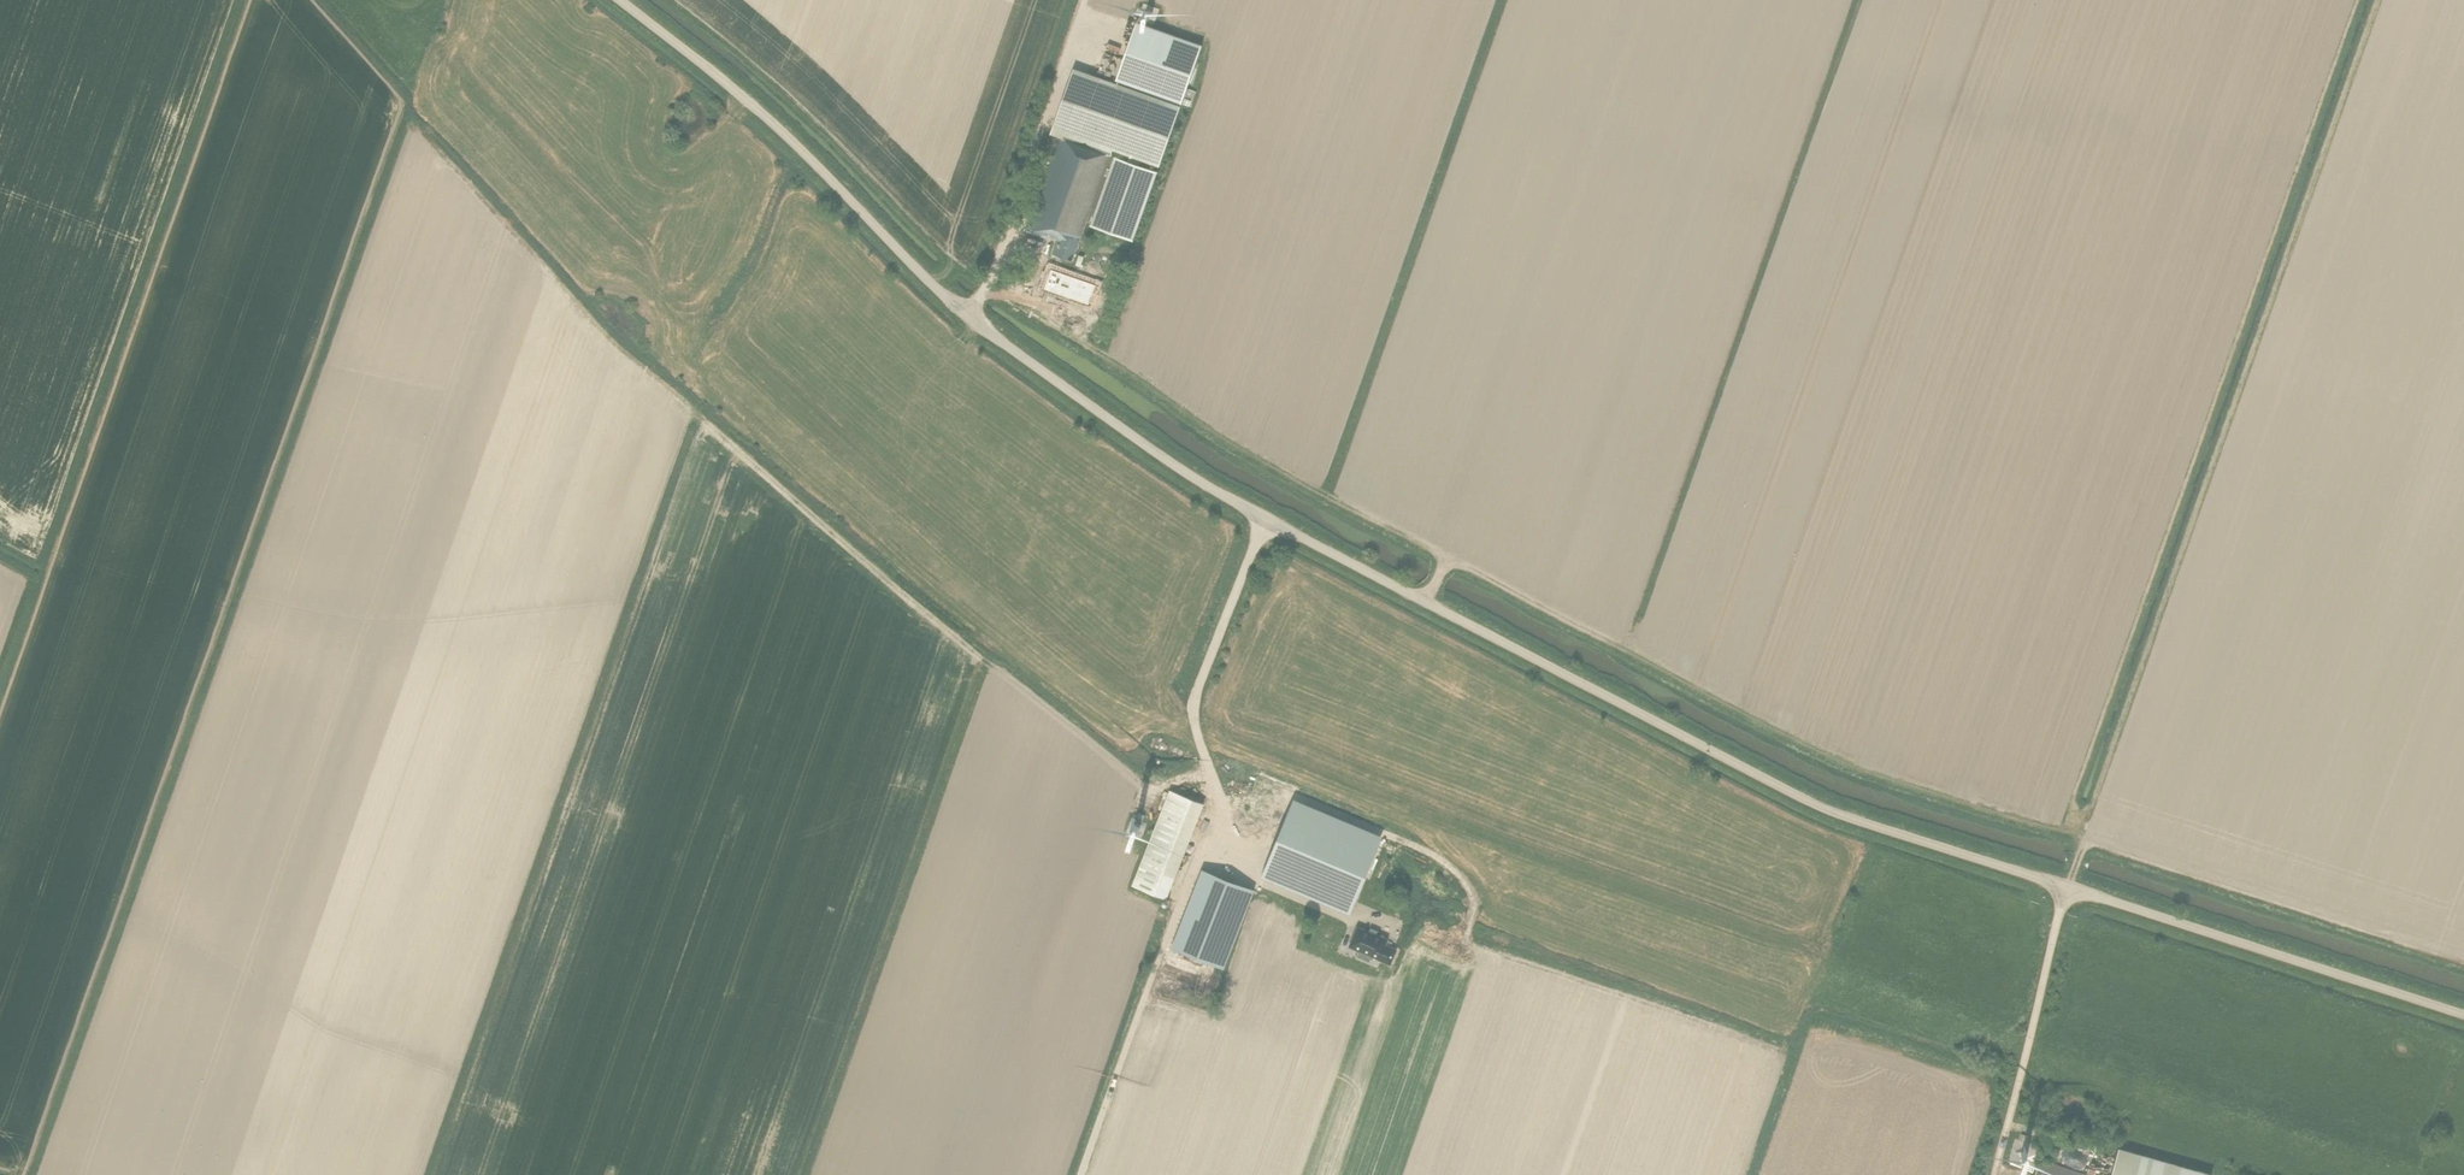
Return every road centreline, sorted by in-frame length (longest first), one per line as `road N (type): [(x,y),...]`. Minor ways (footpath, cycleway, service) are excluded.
road 1 (unclassified): [(2463,1016),(1830,816),(1264,518),(1187,473),(940,291),(794,141),(622,0)]
road 2 (track): [(1218,802),(1082,1174)]

